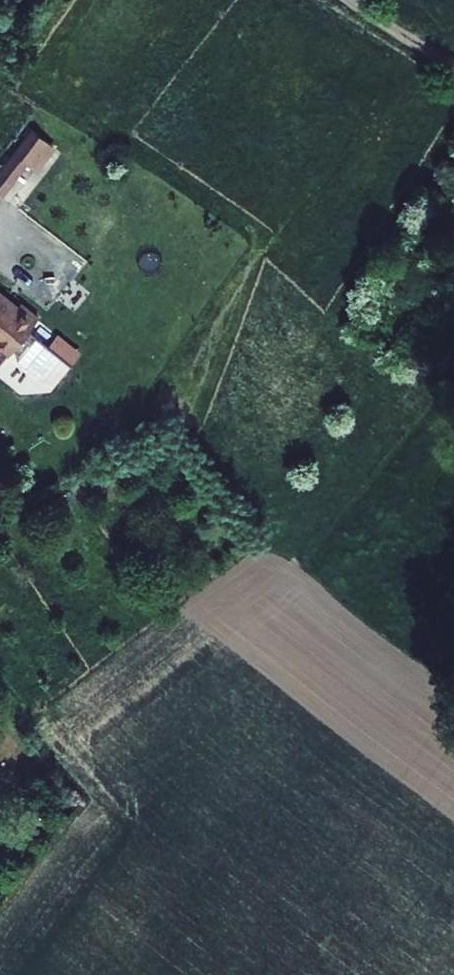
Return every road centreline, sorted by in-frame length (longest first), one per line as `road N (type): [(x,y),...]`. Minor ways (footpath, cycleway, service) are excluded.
road 1 (track): [(347,0),(453,72)]

